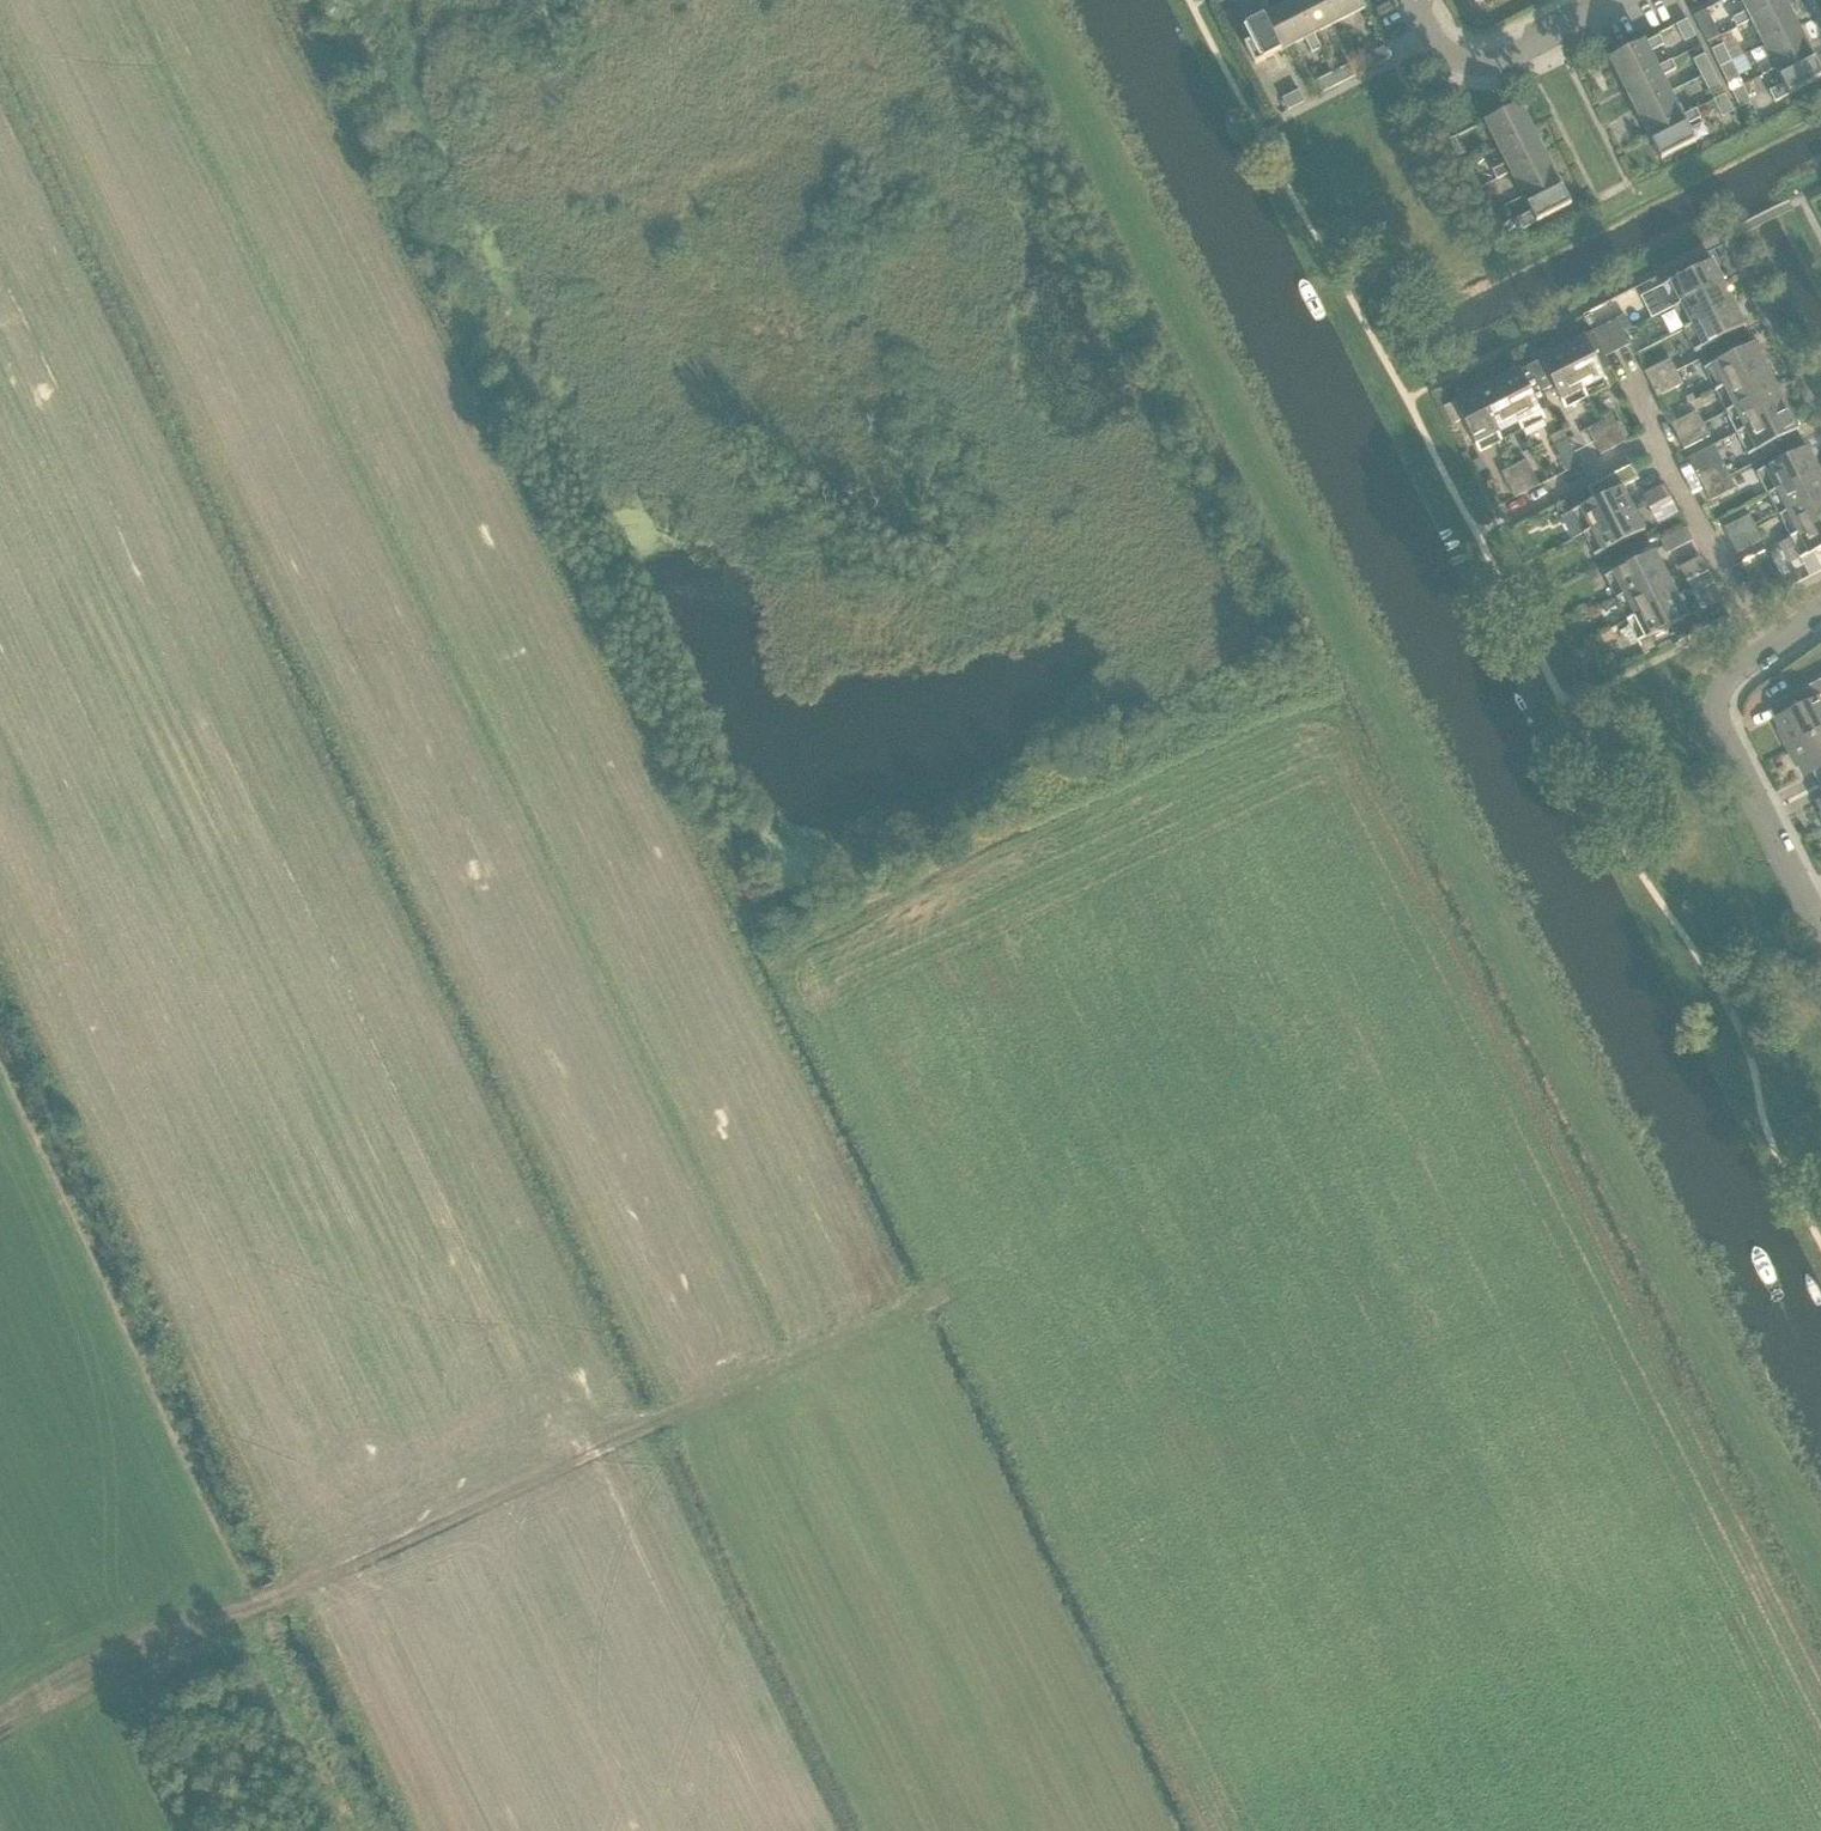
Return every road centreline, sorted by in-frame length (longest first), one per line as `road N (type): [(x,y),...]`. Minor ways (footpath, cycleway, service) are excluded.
road 1 (residential): [(1820,942),(1712,734),(1761,655)]
road 2 (residential): [(1658,440),(1761,655)]
road 3 (unclassified): [(1658,440),(1493,523)]
road 4 (residential): [(1454,77),(1612,0)]

